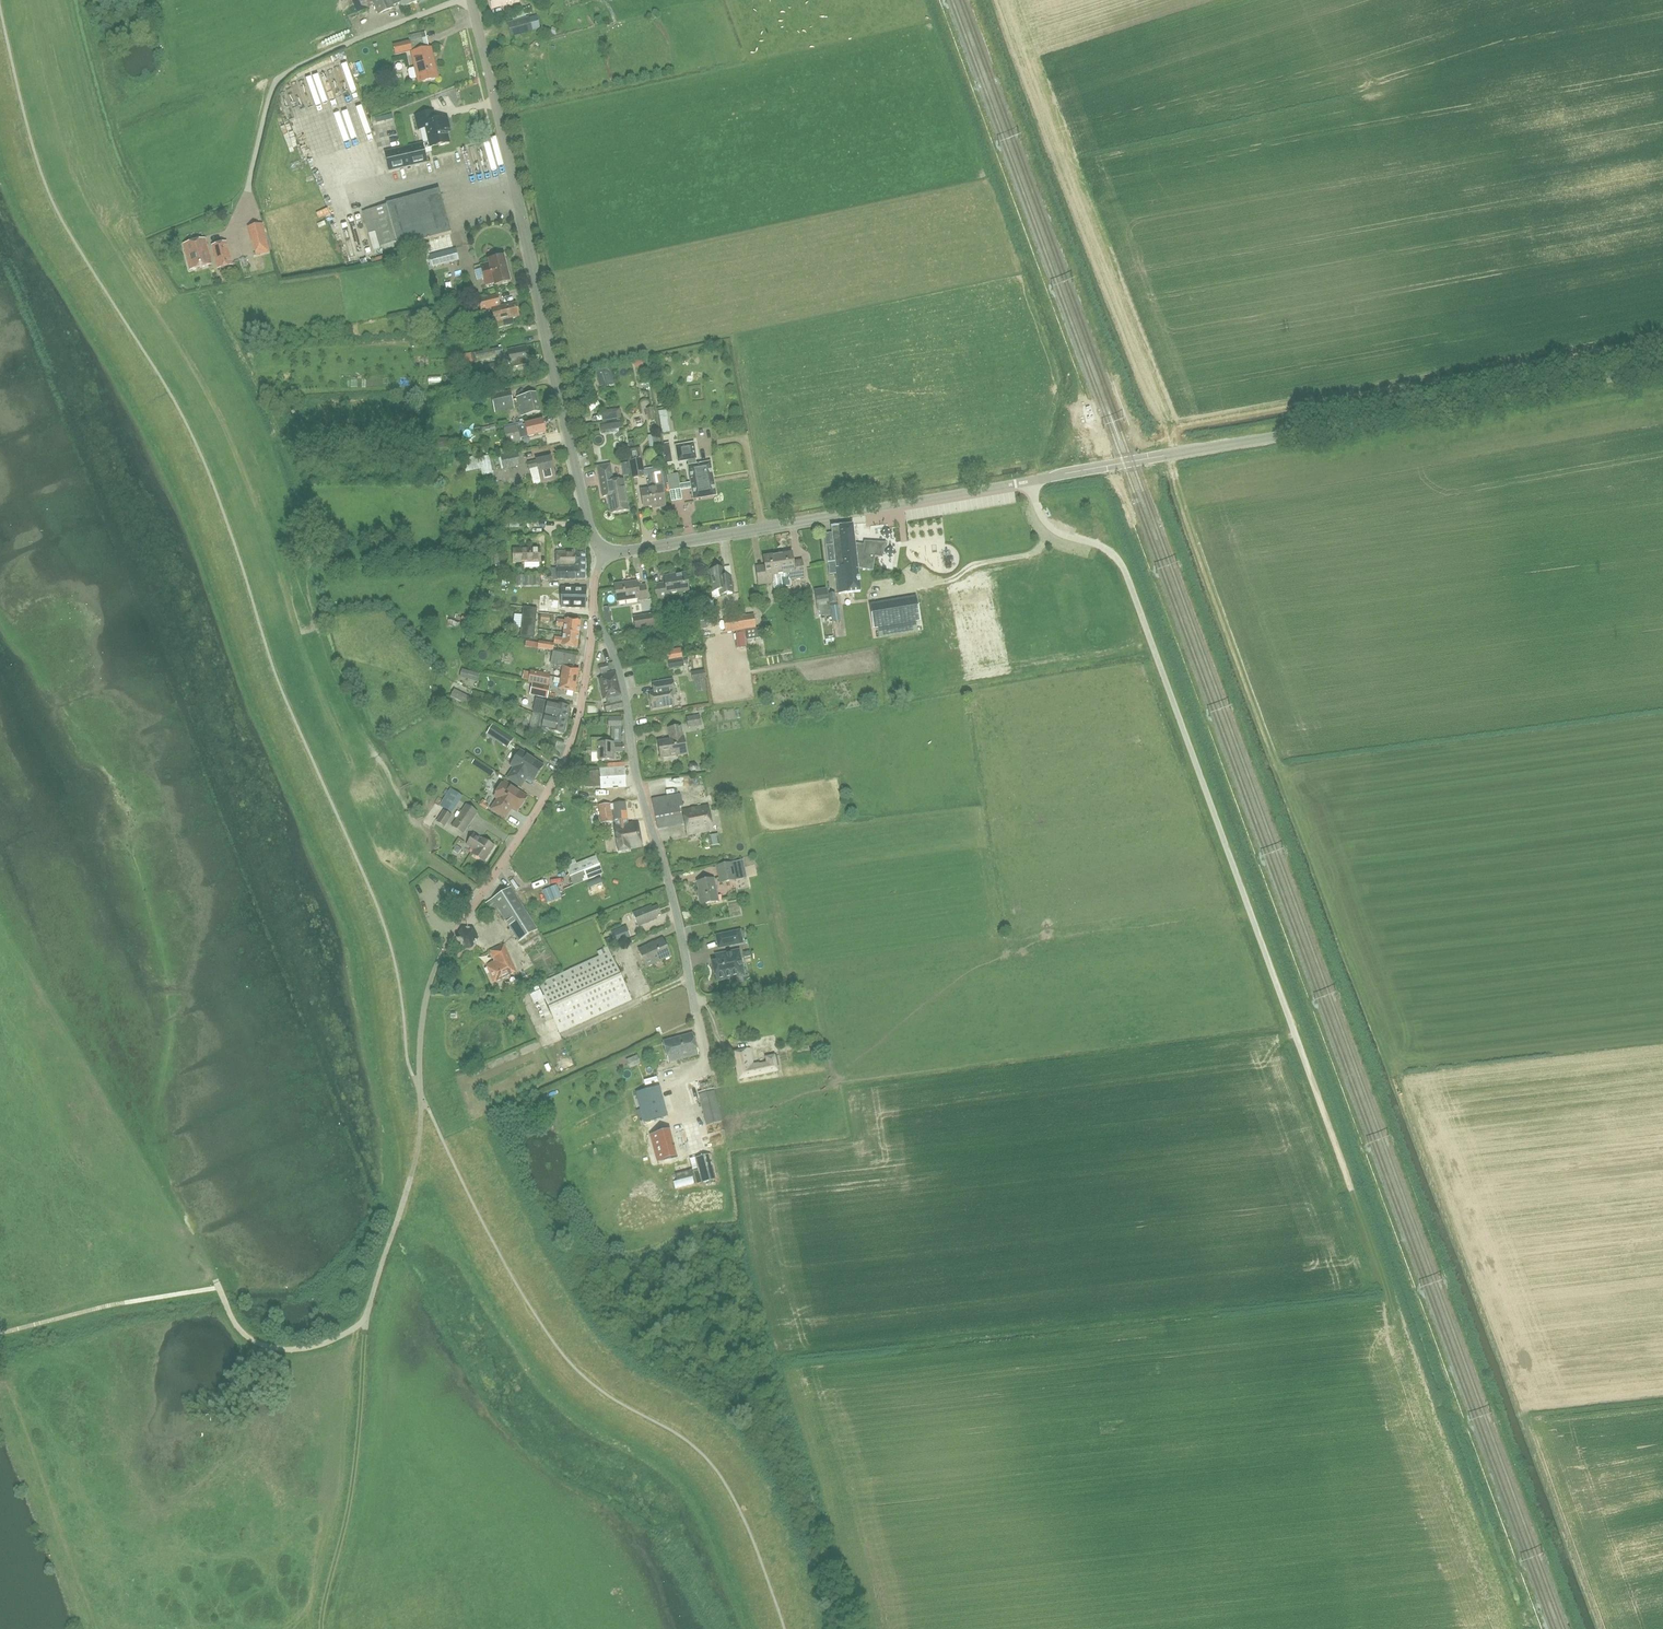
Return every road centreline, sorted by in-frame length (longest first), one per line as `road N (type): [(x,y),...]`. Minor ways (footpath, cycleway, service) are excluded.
road 1 (unclassified): [(600,555),(471,0)]
road 2 (track): [(320,1628),(361,1465),(366,1319),(415,1159),(421,1095)]
road 3 (residential): [(421,1095),(421,1030),(436,961),(561,763),(579,717),(593,614)]
road 4 (residential): [(1662,414),(1261,484),(1209,476),(1177,453)]
road 5 (unknown): [(1351,1187),(1517,1628)]
road 6 (unclassified): [(600,555),(1015,483)]
road 7 (residential): [(697,1018),(669,882),(637,780),(622,681),(593,614)]
road 8 (track): [(366,1319),(314,1345),(272,1347),(242,1330),(219,1288),(0,1333)]
road 9 (residential): [(1015,483),(1177,453)]

